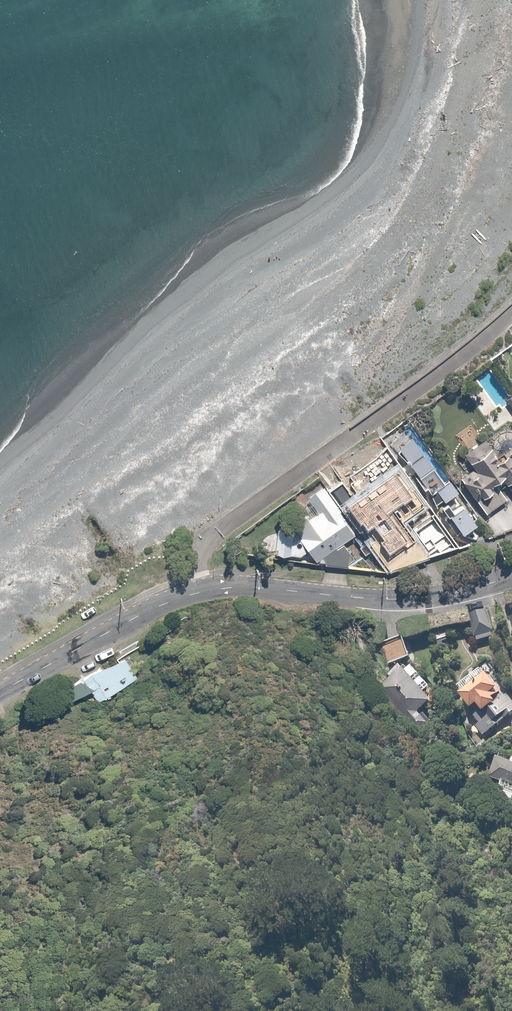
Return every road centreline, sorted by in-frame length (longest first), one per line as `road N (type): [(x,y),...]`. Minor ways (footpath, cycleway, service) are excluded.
road 1 (secondary): [(511,576),(398,601),(247,585),(199,592)]
road 2 (secondary): [(199,592),(150,609),(0,692)]

